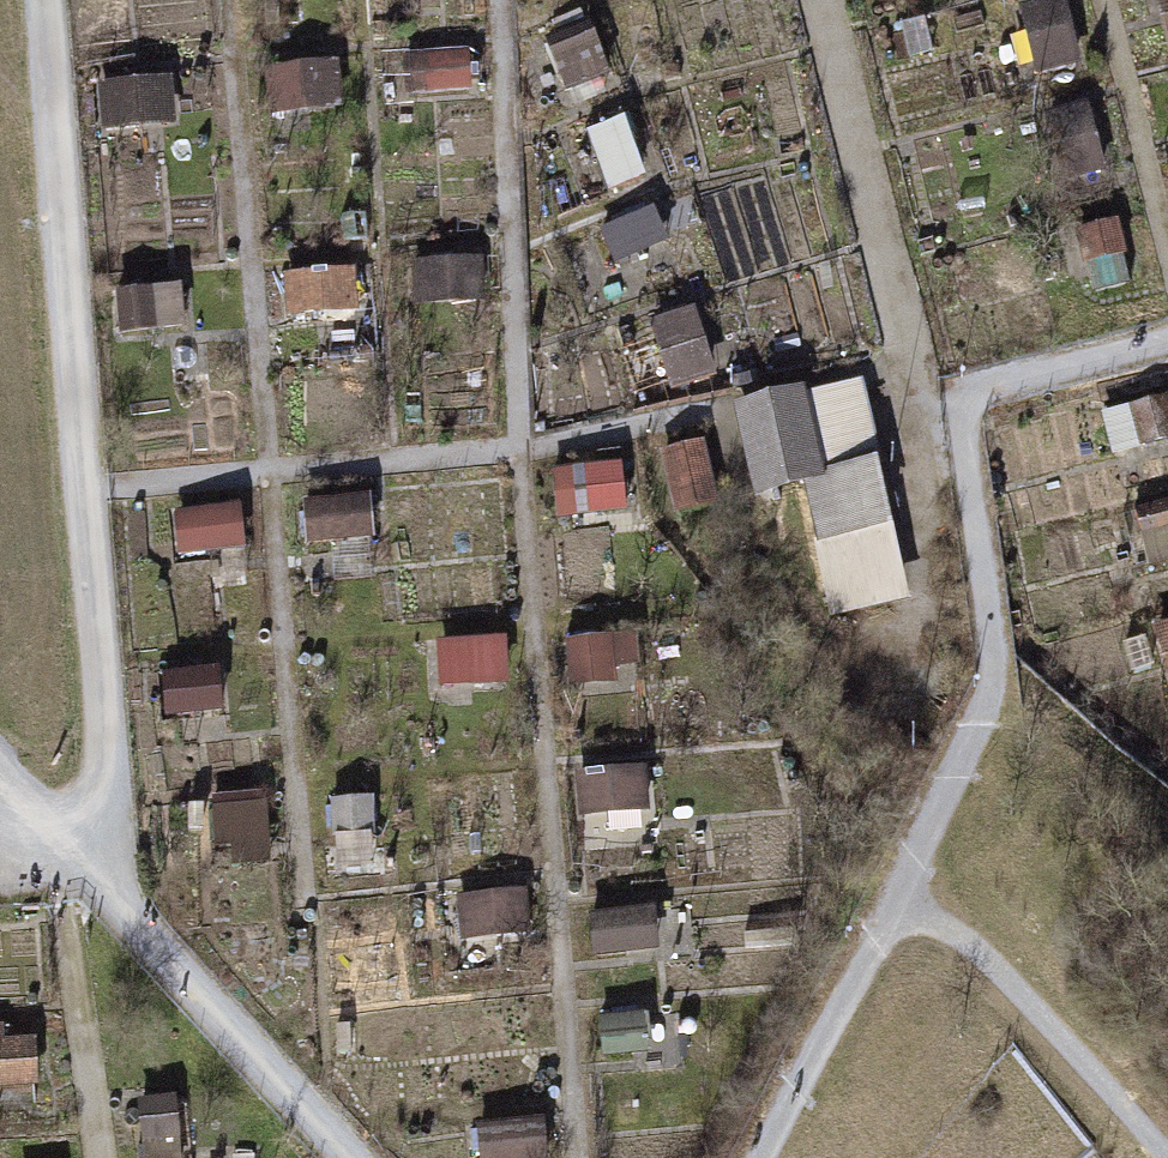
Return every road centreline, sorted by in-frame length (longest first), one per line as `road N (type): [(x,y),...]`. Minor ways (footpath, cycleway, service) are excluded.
road 1 (motorway): [(919,1157),(528,653),(70,0)]
road 2 (motorway): [(0,248),(506,970),(669,1157)]
road 3 (track): [(83,858),(102,780),(38,0)]
road 4 (track): [(760,1157),(897,903),(990,689),(994,650),(961,392)]
road 5 (track): [(0,765),(351,1157)]
road 6 (track): [(1167,1153),(983,955),(897,903)]
road 7 (track): [(961,392),(1167,338)]

